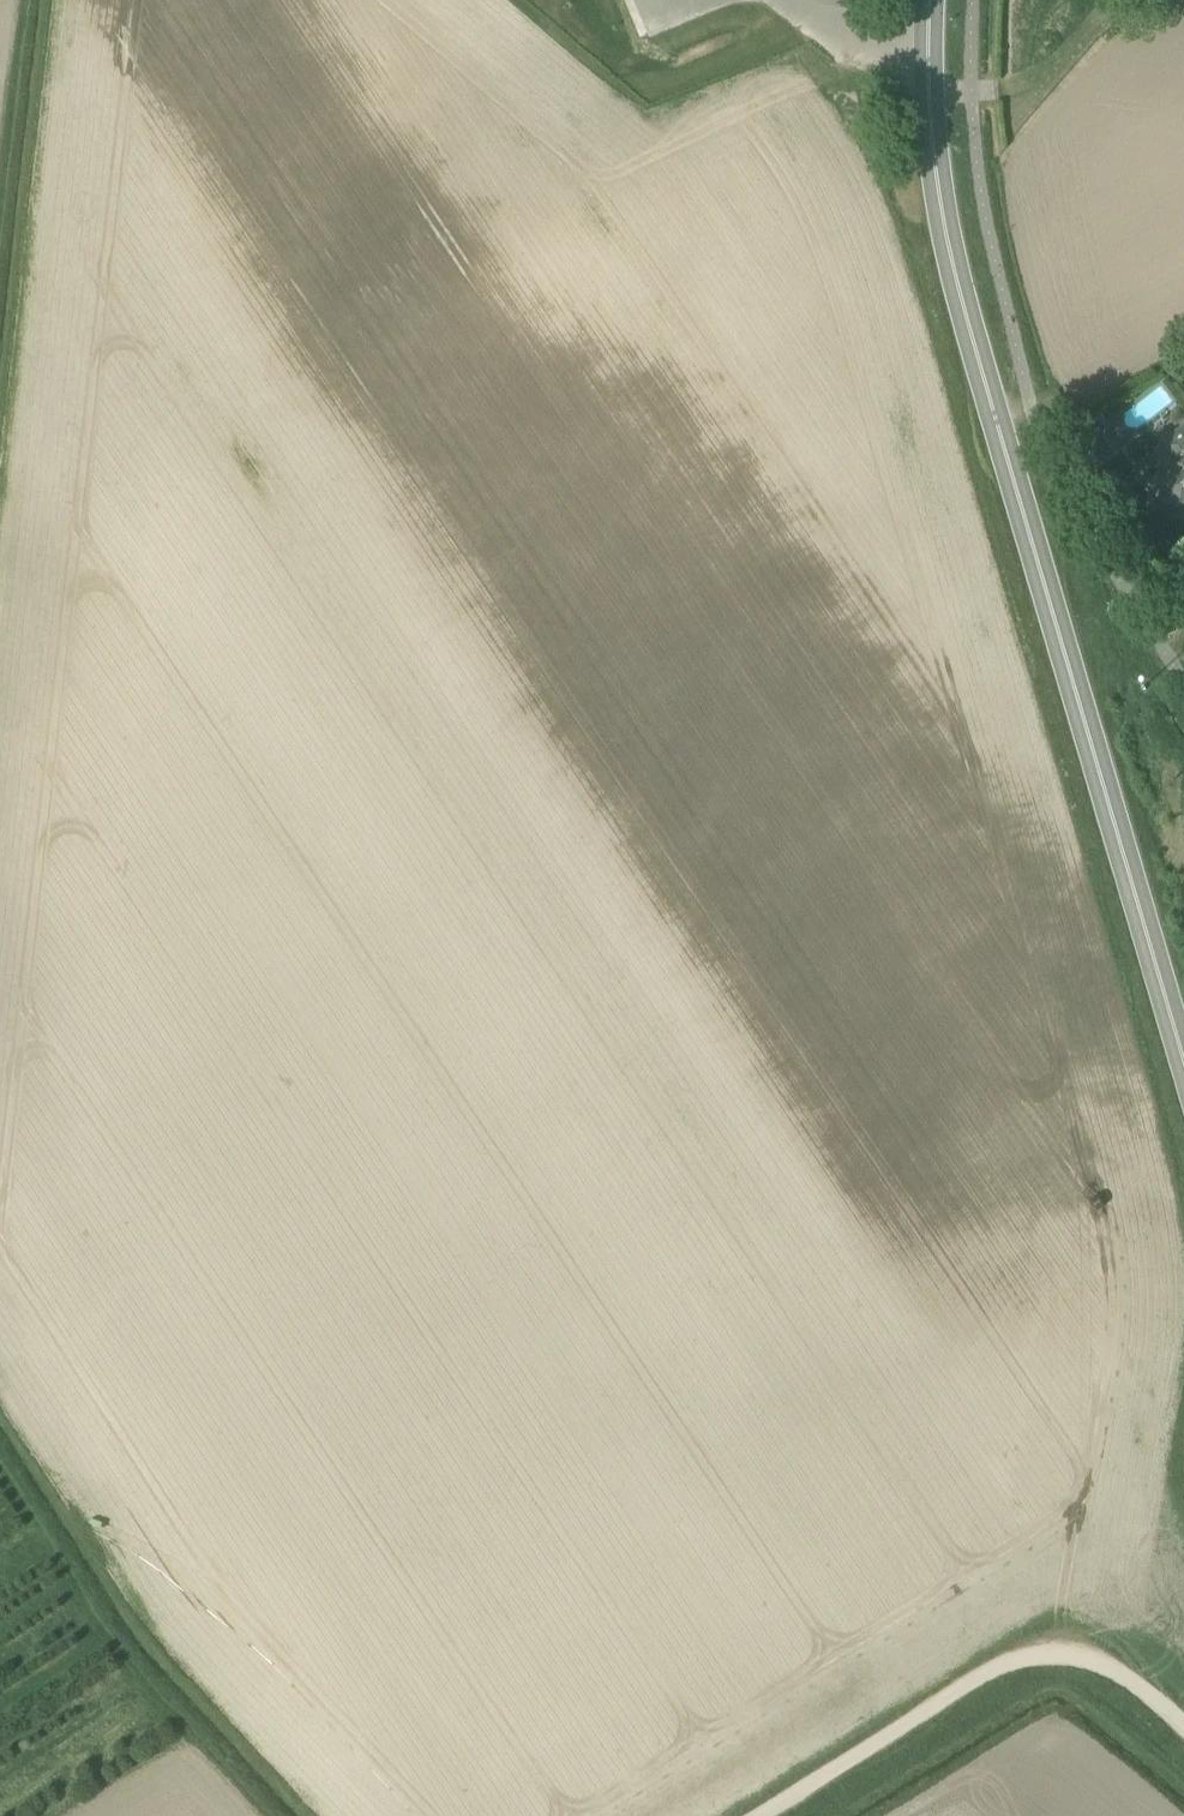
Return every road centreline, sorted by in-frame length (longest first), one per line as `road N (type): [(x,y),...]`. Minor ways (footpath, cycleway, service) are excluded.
road 1 (tertiary): [(1183,1055),(943,201),(934,0)]
road 2 (track): [(1183,1736),(1119,1677),(1076,1652),(1018,1655),(761,1815)]

